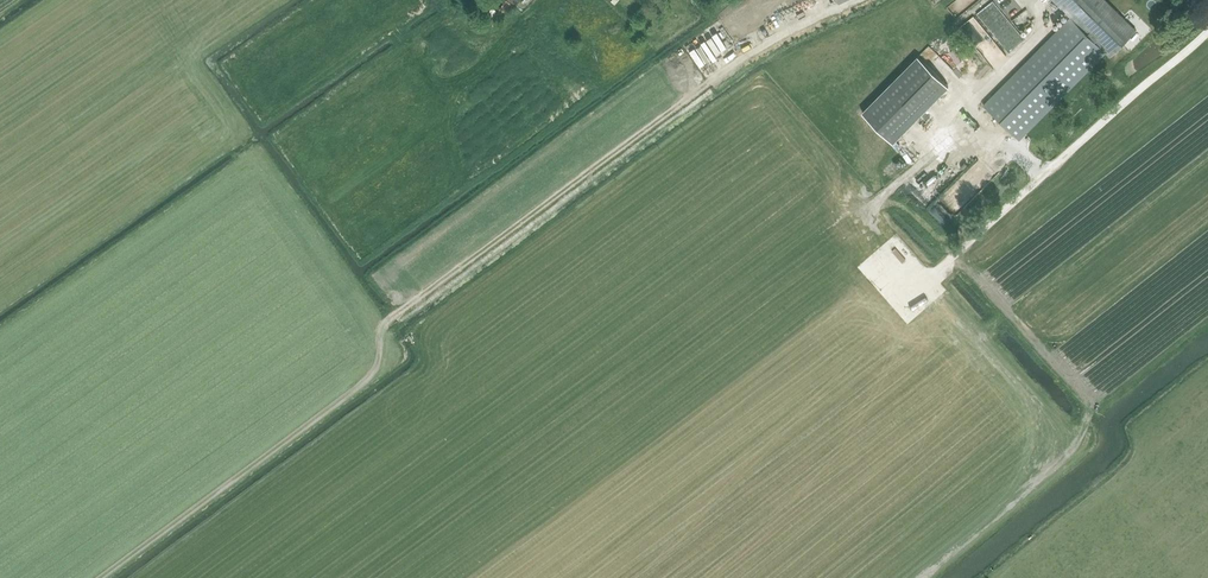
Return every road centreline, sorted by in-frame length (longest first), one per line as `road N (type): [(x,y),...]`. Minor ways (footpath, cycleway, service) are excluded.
road 1 (track): [(390,321),(712,82),(858,0)]
road 2 (track): [(867,266),(902,306),(1207,33)]
road 3 (track): [(101,577),(369,374),(390,321)]
road 4 (track): [(390,321),(371,323),(243,140)]

